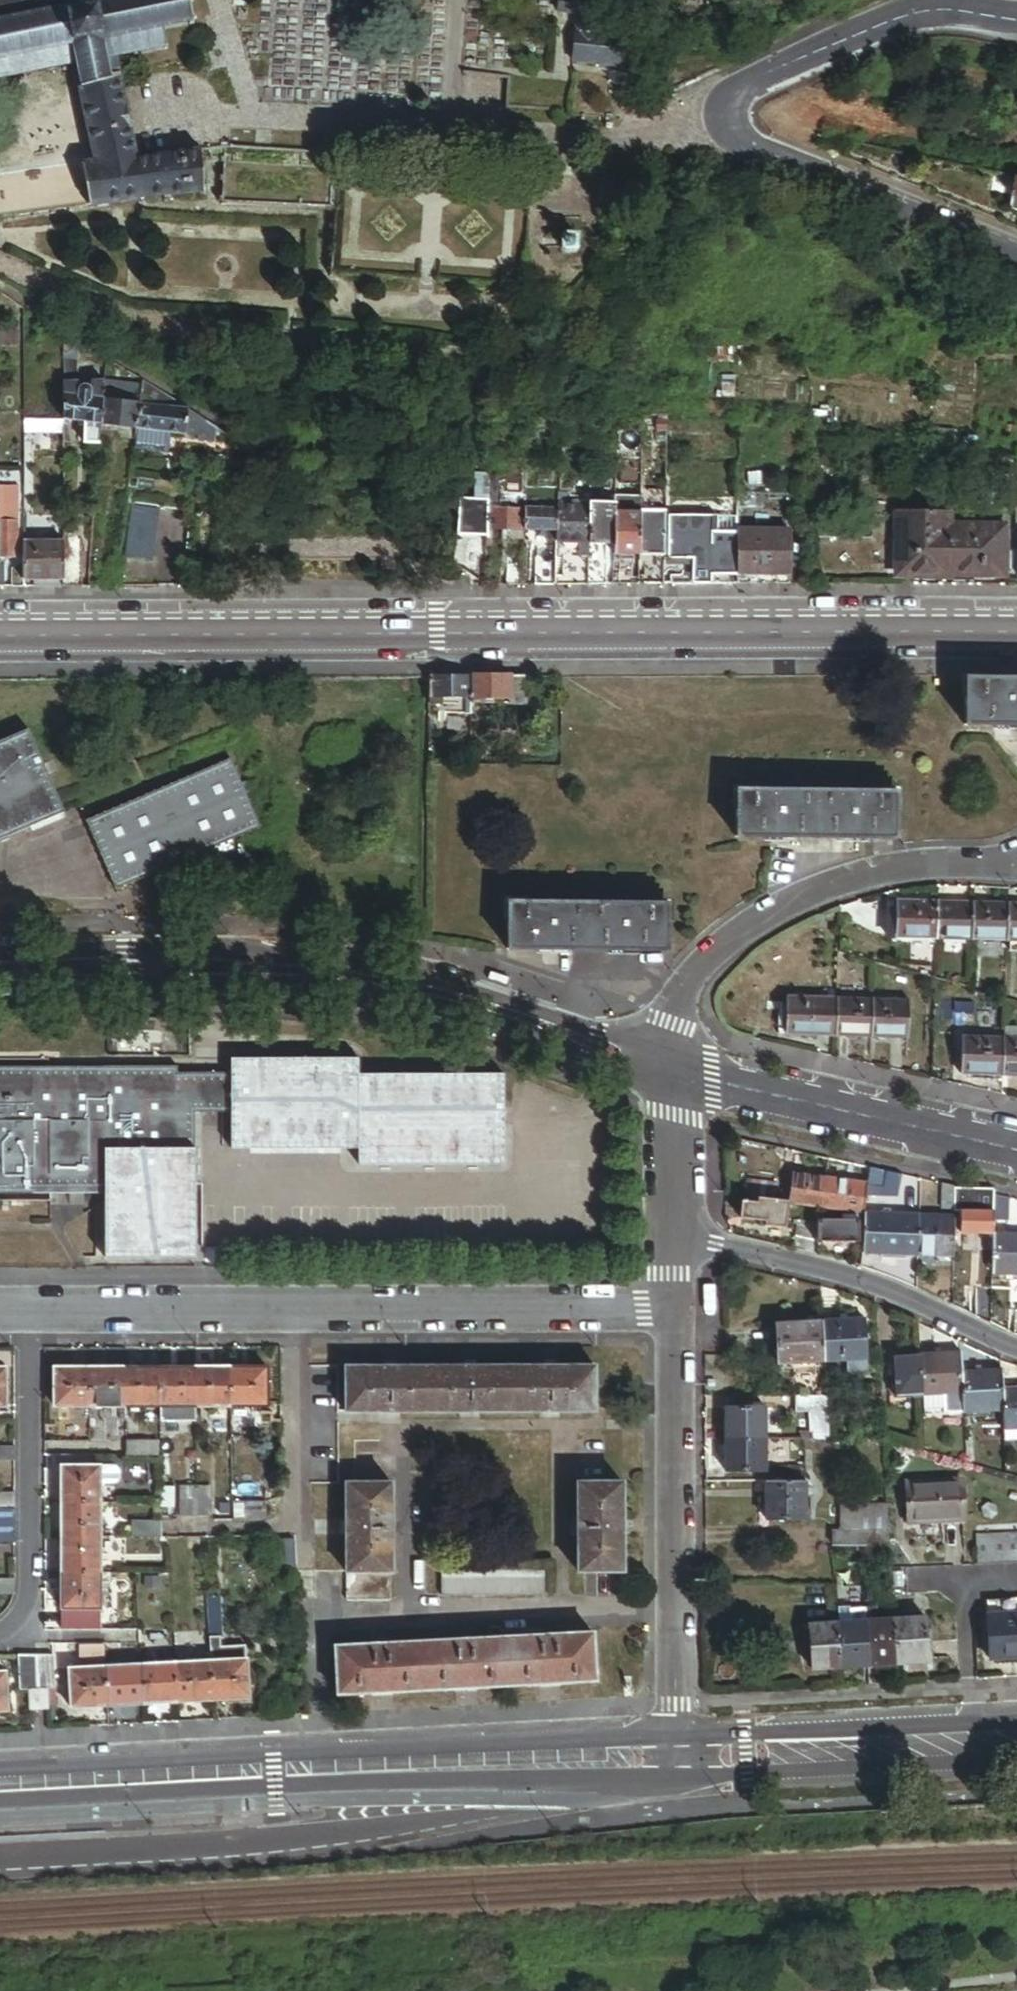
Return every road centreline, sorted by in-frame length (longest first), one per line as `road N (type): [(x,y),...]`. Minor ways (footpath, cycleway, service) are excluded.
road 1 (unknown): [(0,1803),(1016,1763)]
road 2 (secondary): [(0,635),(1016,631)]
road 3 (tertiary): [(0,1862),(336,1841),(675,1761),(676,1735)]
road 4 (residential): [(0,964),(279,966),(431,991),(670,1068)]
road 5 (tertiary): [(676,1735),(0,1769)]
road 6 (residential): [(28,1307),(677,1305)]
road 7 (residential): [(1016,15),(920,8),(744,85),(736,112),(743,134),(819,176),(1016,257)]
road 8 (residential): [(670,1068),(690,983),(748,928),(817,891),(894,869),(1016,864)]
road 9 (residential): [(676,1735),(677,1305)]
road 10 (residential): [(675,1229),(872,1285),(1016,1351)]
road 11 (residential): [(670,1068),(1016,1152)]
road 12 (tertiary): [(1016,1719),(676,1735)]
road 13 (residential): [(0,1632),(26,1606),(31,1582),(28,1307)]
road 14 (residential): [(675,1229),(670,1068)]

